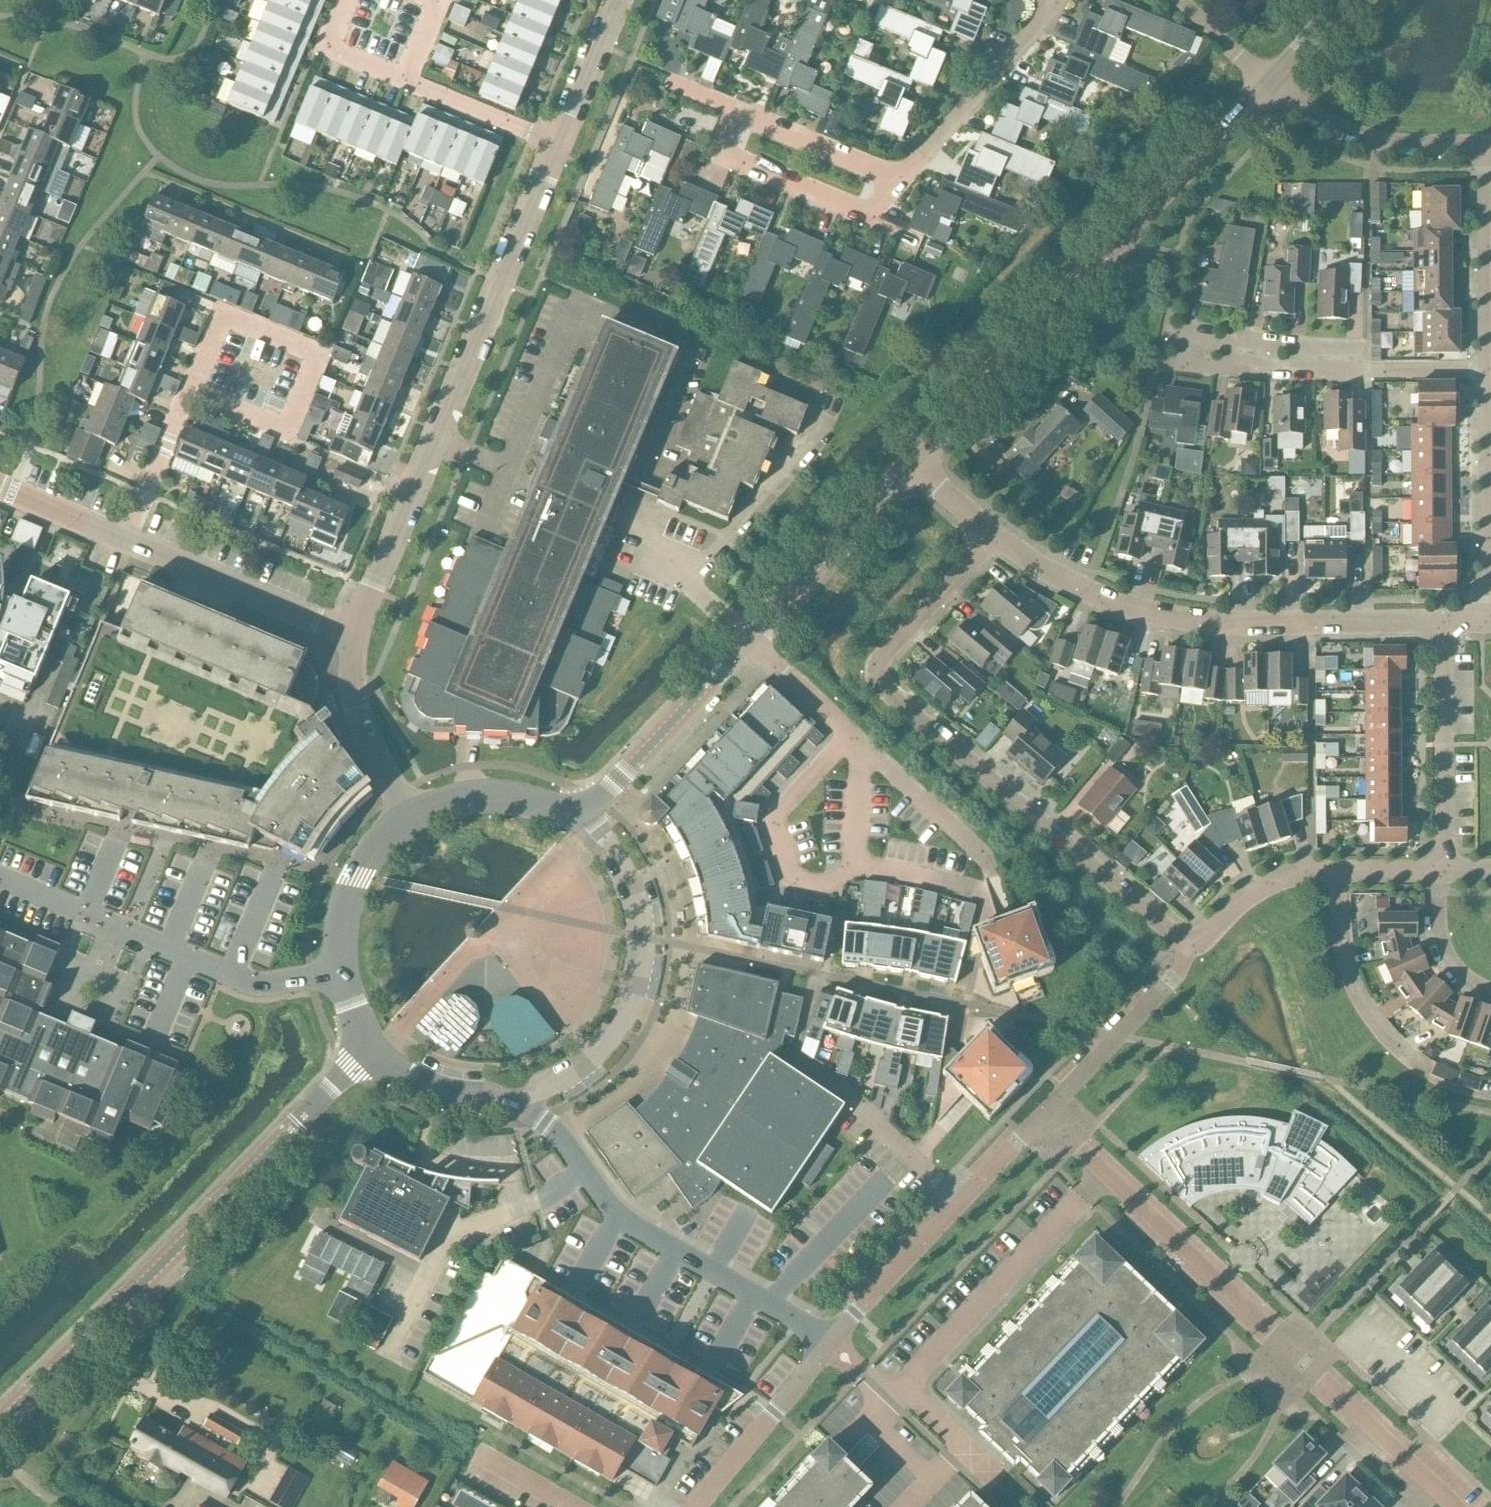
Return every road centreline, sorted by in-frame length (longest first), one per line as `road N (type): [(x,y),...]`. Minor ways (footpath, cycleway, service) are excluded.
road 1 (residential): [(1189,956),(883,689),(878,665),(991,534)]
road 2 (residential): [(1453,1506),(1042,1119)]
road 3 (residential): [(352,634),(556,143)]
road 4 (tertiary): [(0,1418),(373,1046)]
road 5 (tertiary): [(907,463),(1273,85)]
road 6 (residential): [(1443,623),(1174,621),(1106,599),(991,534)]
road 7 (residential): [(507,1094),(573,1073),(611,1039),(636,996),(645,938),(638,896),(615,851),(578,817)]
road 8 (residential): [(1362,370),(1353,351),(1197,338),(1194,366),(1349,378)]
road 9 (residential): [(995,870),(744,642)]
road 10 (residential): [(834,1345),(1042,1119)]
road 11 (residential): [(834,1345),(617,1217),(588,1173)]
road 12 (residential): [(1189,956),(1278,879),(1306,870),(1443,870)]
road 13 (residential): [(588,1173),(540,1201),(453,1234),(395,1349)]
road 14 (residential): [(906,172),(868,216),(725,157),(742,112)]
road 15 (tertiary): [(408,816),(376,844),(341,919),(340,961),(373,1046)]
road 16 (residential): [(196,390),(230,314),(312,351),(280,429)]
road 17 (residential): [(1443,870),(1443,623)]
road 18 (tertiary): [(744,642),(907,463)]
road 19 (tertiary): [(578,817),(744,642)]
road 20 (residential): [(352,634),(132,546)]
road 21 (residential): [(1058,0),(906,172)]
road 22 (residential): [(1485,149),(1372,146),(1273,85)]
road 23 (residential): [(1482,623),(1484,397)]
road 24 (residential): [(1042,1119),(1189,956)]
road 25 (residential): [(698,1506),(834,1345)]
road 26 (residential): [(408,816),(359,721),(352,634)]
road 27 (residential): [(1484,336),(1485,149)]
road 28 (tertiary): [(578,817),(538,797),(493,791),(449,797),(408,816)]
road 29 (residential): [(906,172),(742,112)]
road 30 (residential): [(132,546),(196,390)]
road 31 (residential): [(556,143),(403,81)]
road 32 (residential): [(556,143),(616,0)]
road 33 (residential): [(373,1046),(441,1087),(507,1094)]
road 34 (residential): [(132,546),(0,489)]
road 35 (residential): [(1490,992),(1466,980),(1448,954),(1443,870)]
road 36 (residential): [(1273,85),(1181,0)]
road 37 (residential): [(1484,368),(1362,370)]

